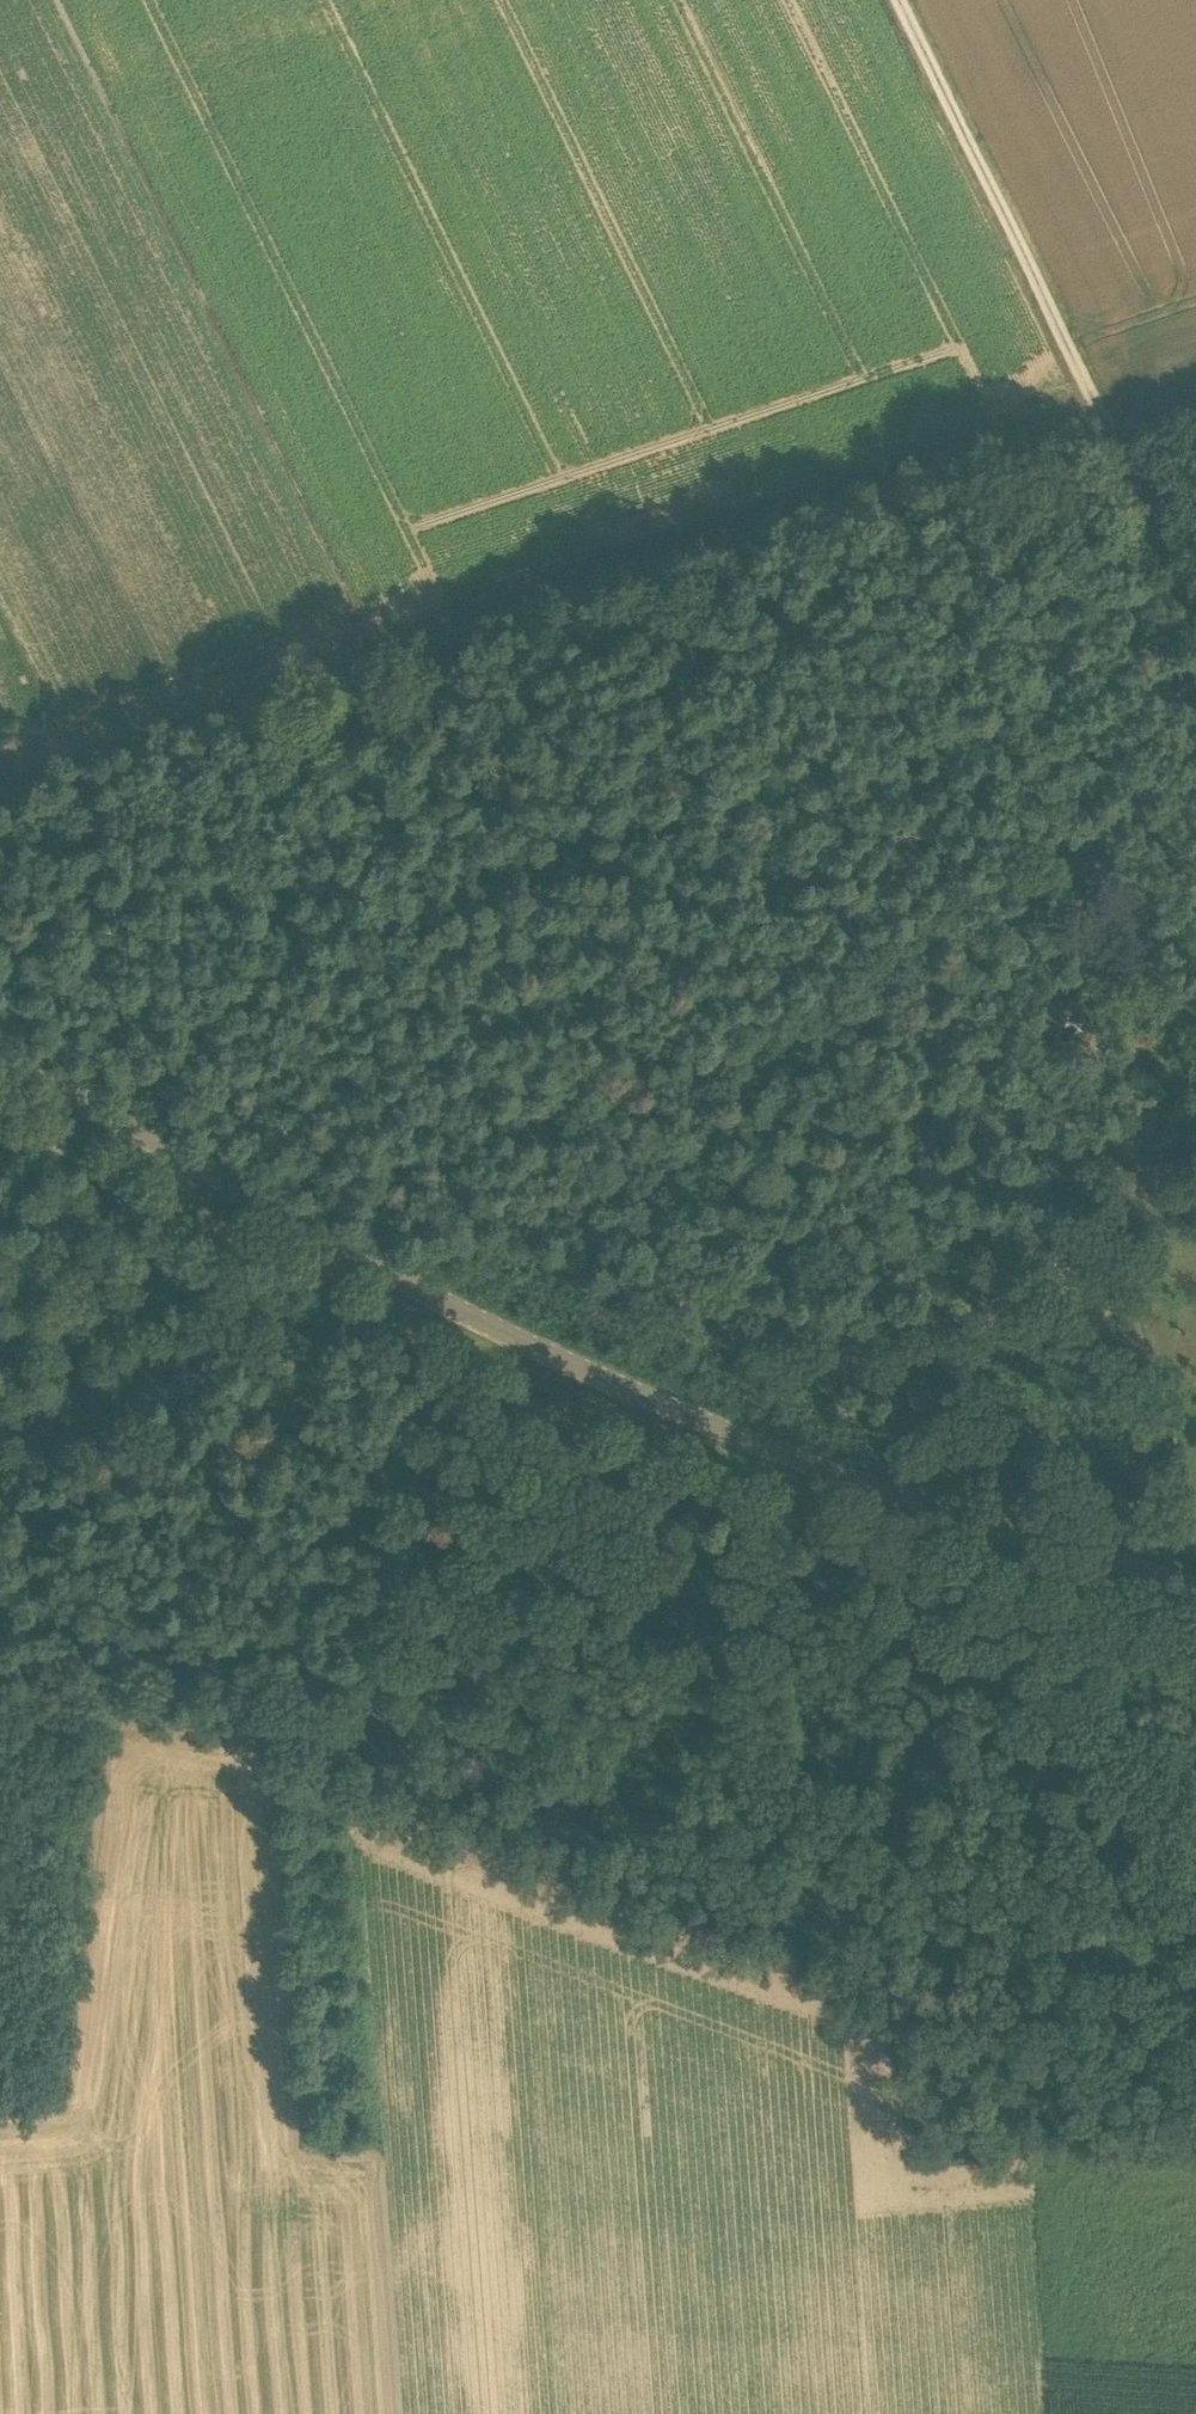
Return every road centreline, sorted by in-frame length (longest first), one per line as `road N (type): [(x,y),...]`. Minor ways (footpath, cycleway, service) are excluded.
road 1 (tertiary): [(1195,1585),(839,1478),(634,1395),(0,1053)]
road 2 (track): [(1195,606),(895,0)]

